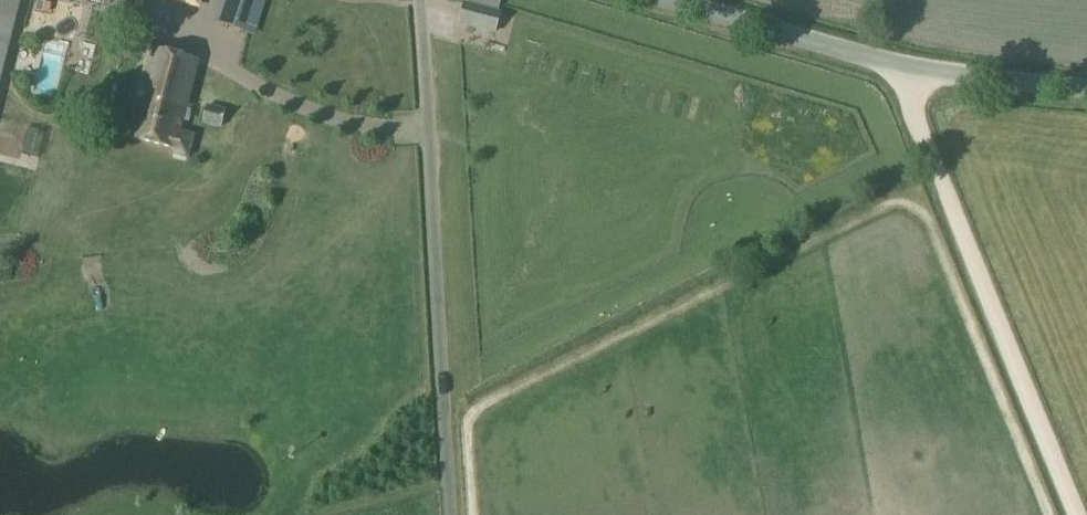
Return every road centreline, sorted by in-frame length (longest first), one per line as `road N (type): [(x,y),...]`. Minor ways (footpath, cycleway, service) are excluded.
road 1 (unclassified): [(450,514),(421,0)]
road 2 (unclassified): [(1072,514),(909,104),(908,71)]
road 3 (unclassified): [(908,71),(665,0)]
road 4 (unclassified): [(1086,92),(908,71)]

